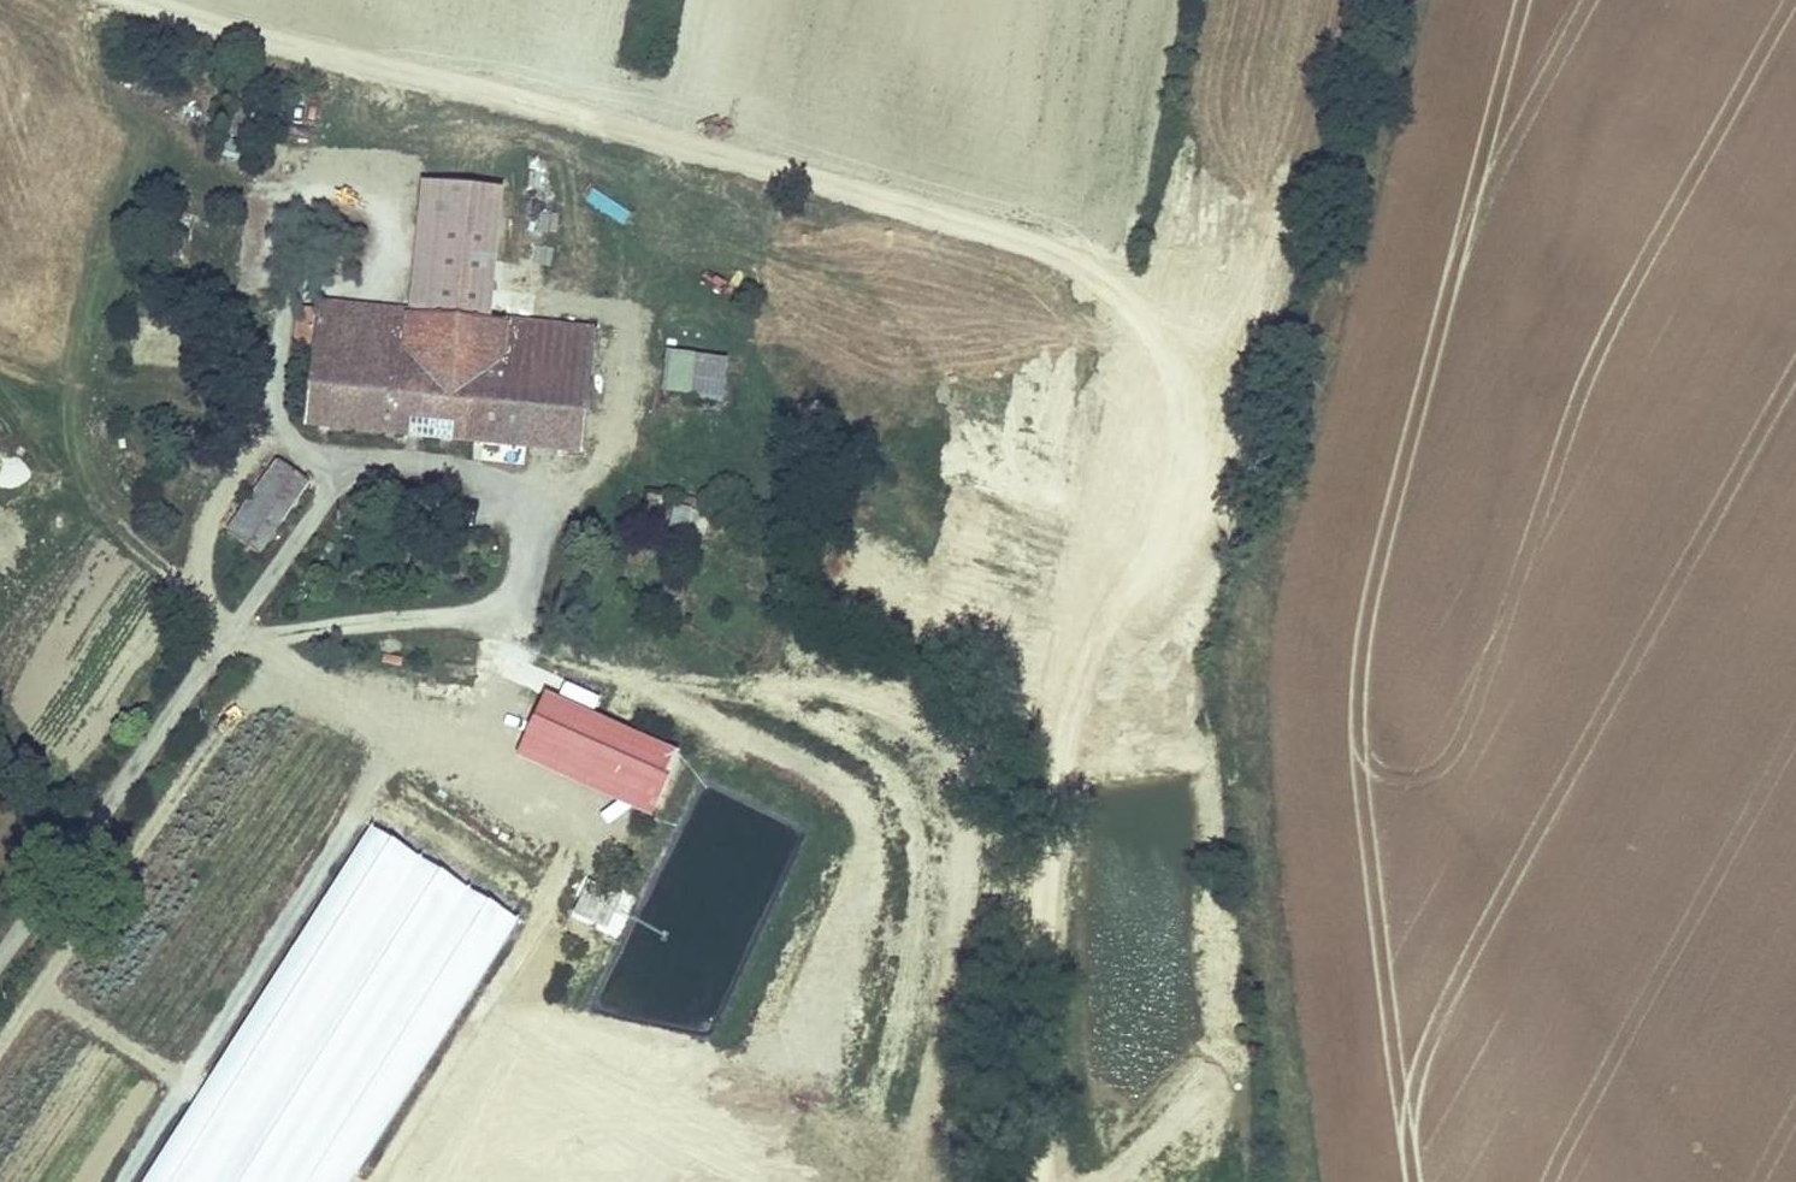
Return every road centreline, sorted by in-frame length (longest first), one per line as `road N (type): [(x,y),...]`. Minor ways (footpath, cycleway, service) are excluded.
road 1 (track): [(0,367),(245,414),(347,461)]
road 2 (track): [(0,405),(227,635)]

